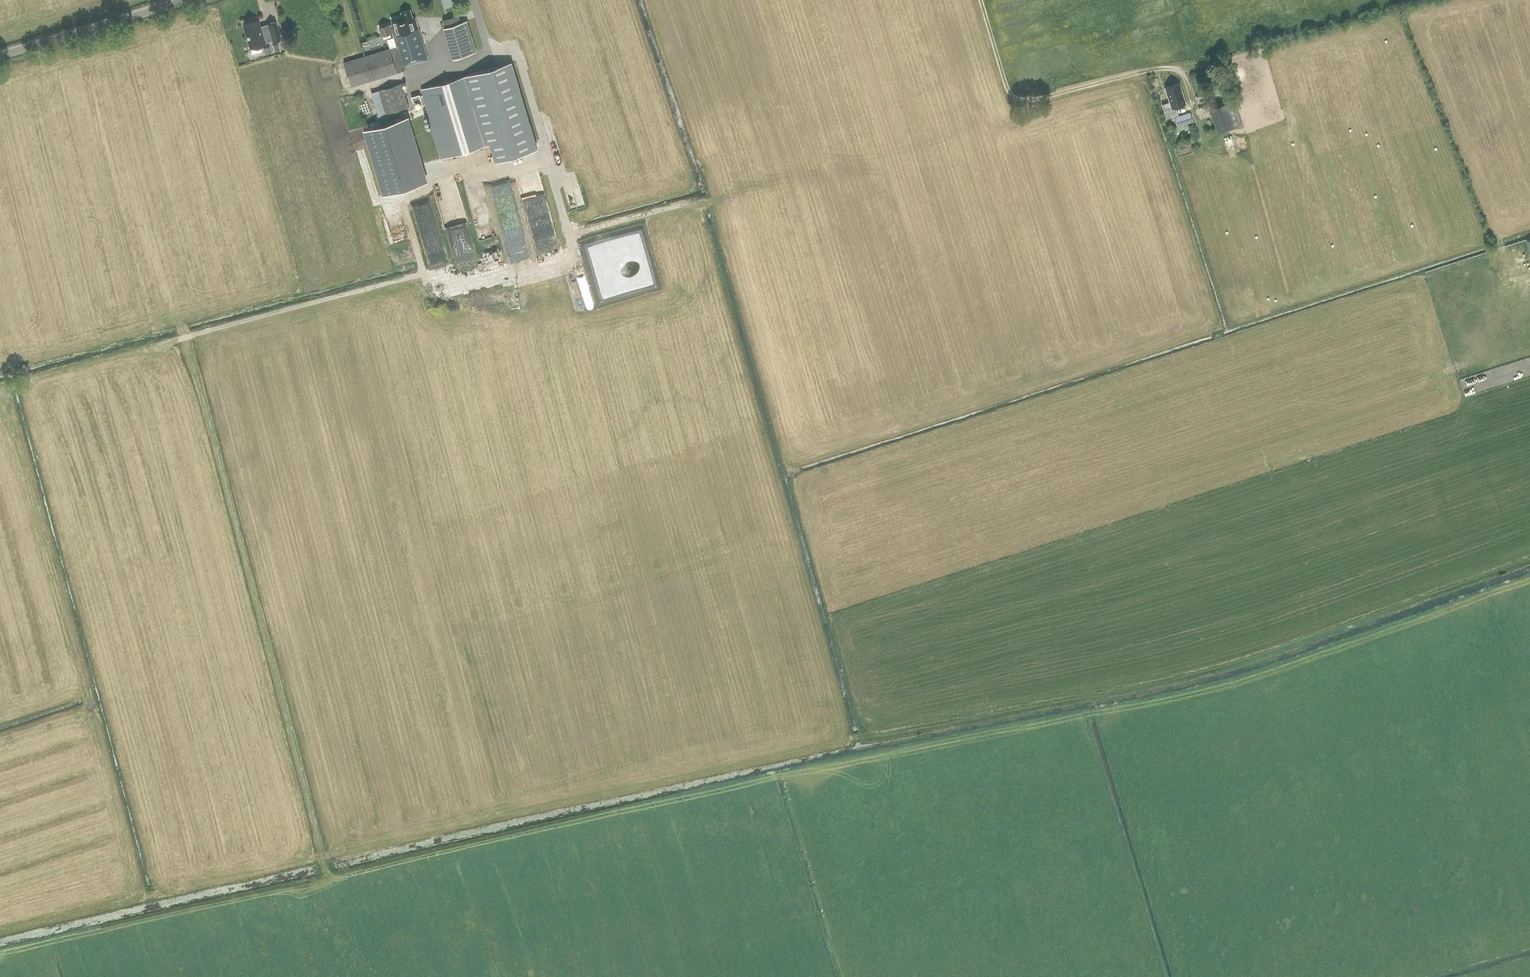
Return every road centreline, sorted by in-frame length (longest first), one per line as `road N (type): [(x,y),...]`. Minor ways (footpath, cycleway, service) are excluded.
road 1 (track): [(1167,66),(1023,103),(1009,93),(981,0)]
road 2 (tertiary): [(176,3),(0,55)]

